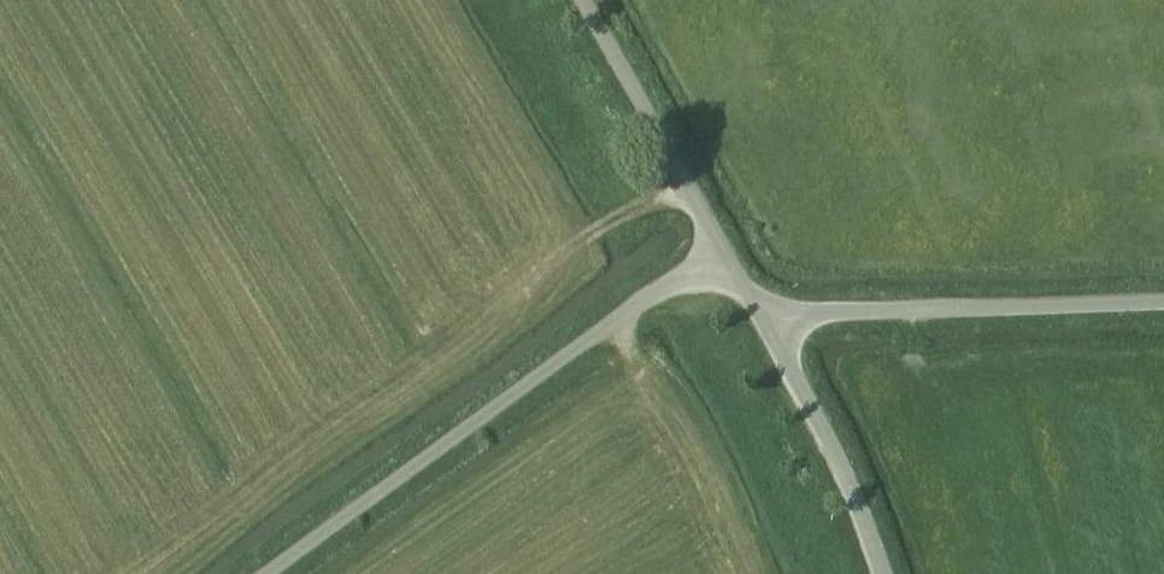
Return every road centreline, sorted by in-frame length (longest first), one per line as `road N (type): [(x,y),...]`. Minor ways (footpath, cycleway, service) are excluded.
road 1 (unclassified): [(252,573),(722,247)]
road 2 (unclassified): [(768,327),(830,309),(1163,298)]
road 3 (unclassified): [(722,247),(581,0)]
road 4 (unclassified): [(879,573),(851,489),(768,327)]

